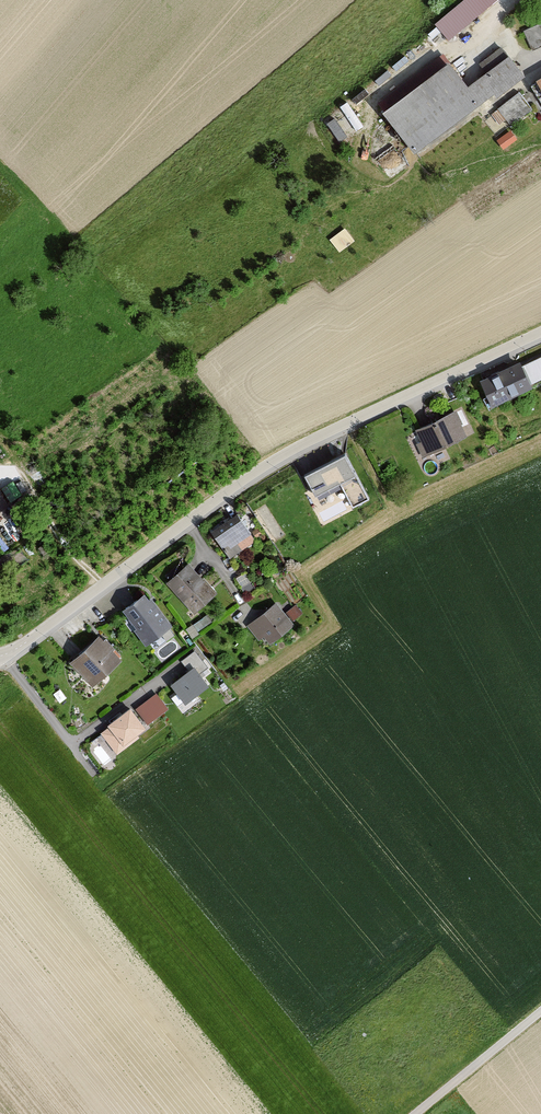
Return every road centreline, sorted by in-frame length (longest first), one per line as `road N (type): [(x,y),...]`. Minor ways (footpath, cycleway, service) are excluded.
road 1 (unclassified): [(540,334),(268,465),(0,657)]
road 2 (unclassified): [(416,1113),(540,1012)]

